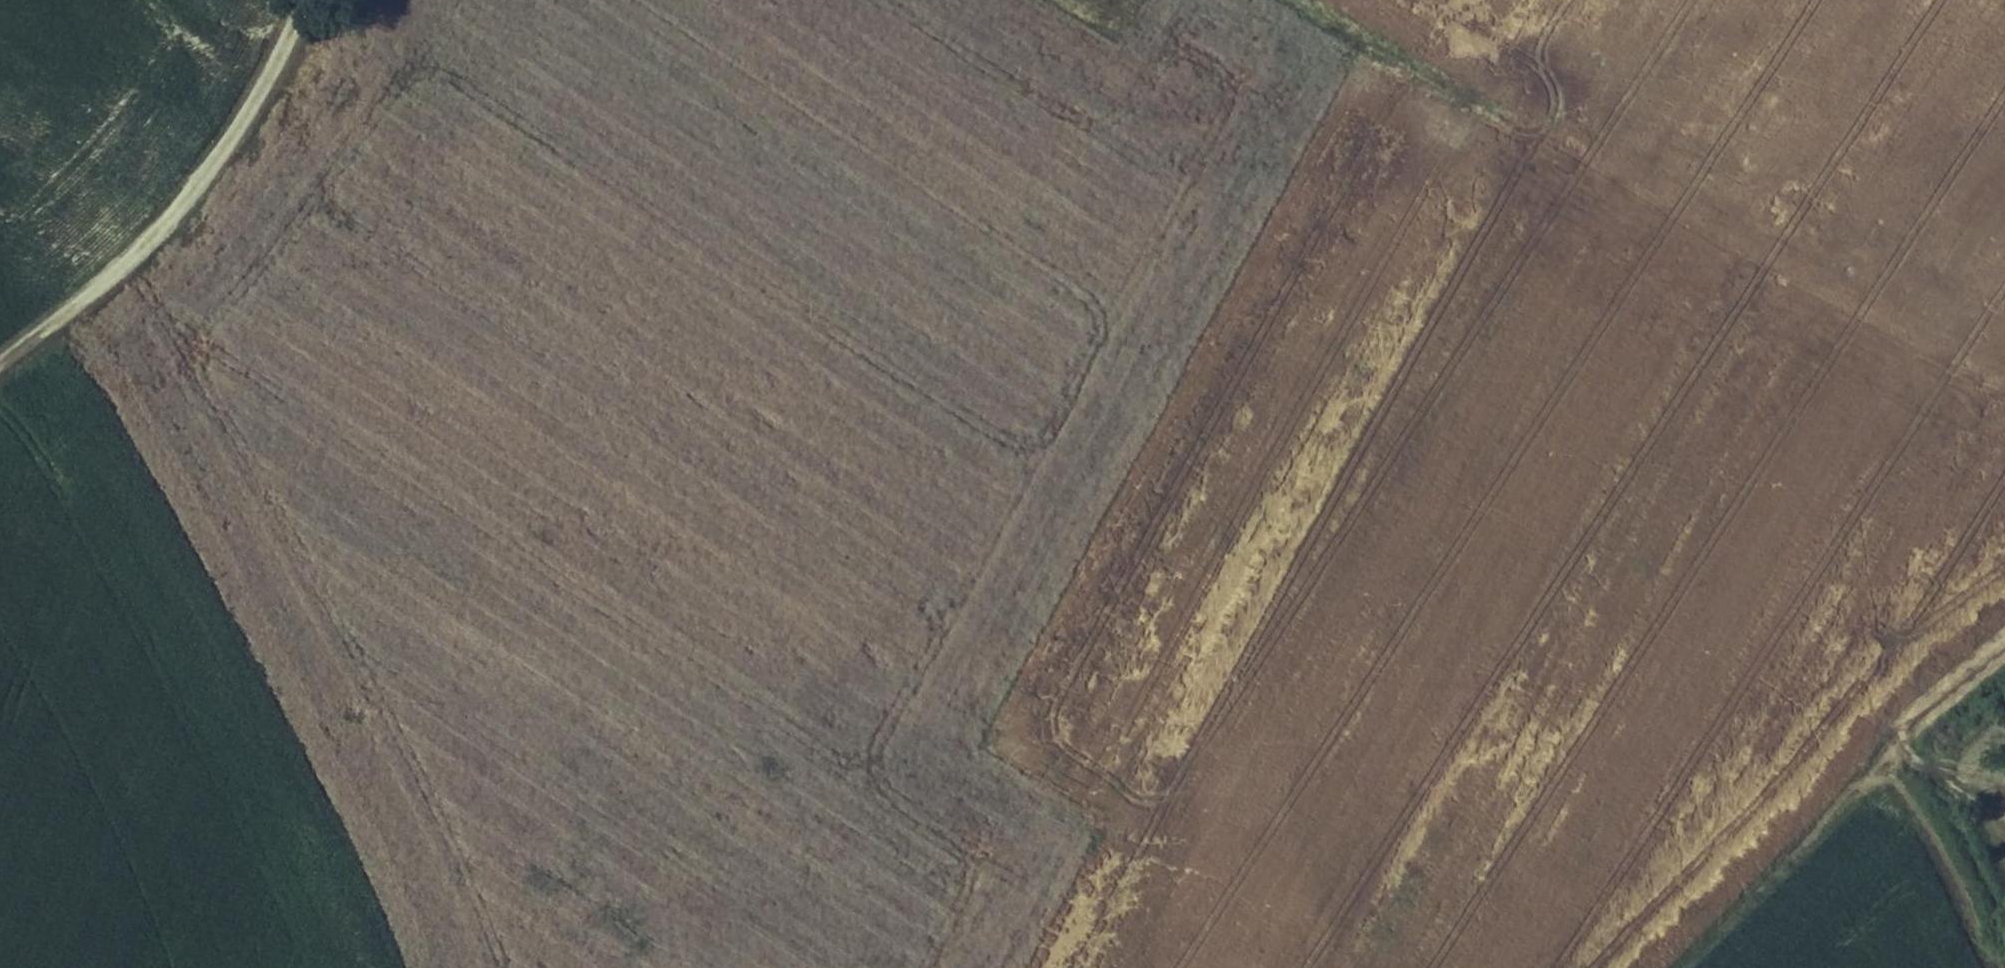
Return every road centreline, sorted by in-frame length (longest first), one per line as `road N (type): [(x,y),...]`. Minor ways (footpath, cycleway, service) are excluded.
road 1 (track): [(0,352),(149,233),(244,117),(304,0)]
road 2 (track): [(1687,967),(1890,755)]

